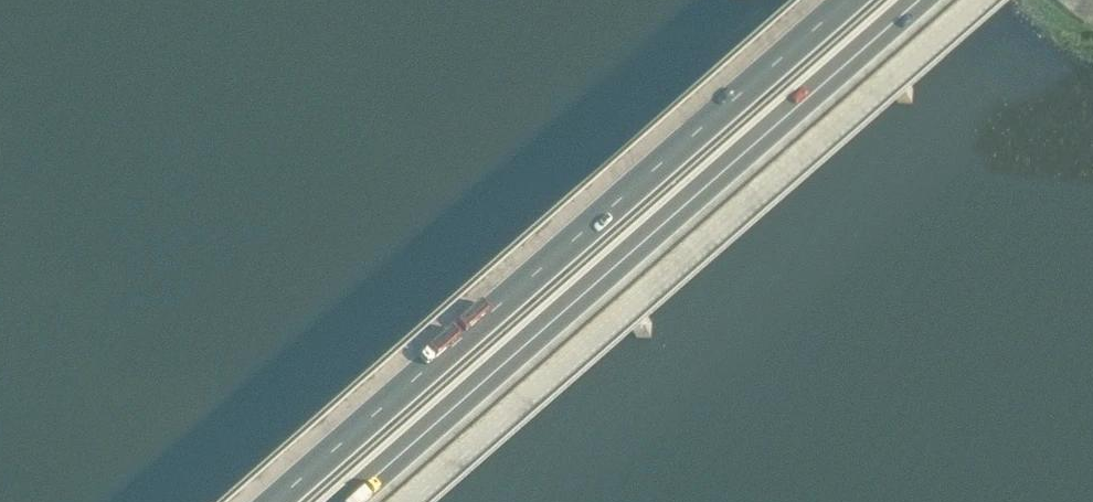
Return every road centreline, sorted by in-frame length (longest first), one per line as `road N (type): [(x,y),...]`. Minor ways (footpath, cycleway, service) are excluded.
road 1 (unclassified): [(414,501),(985,0)]
road 2 (motorway): [(350,501),(920,0)]
road 3 (motorway): [(849,0),(279,501)]

